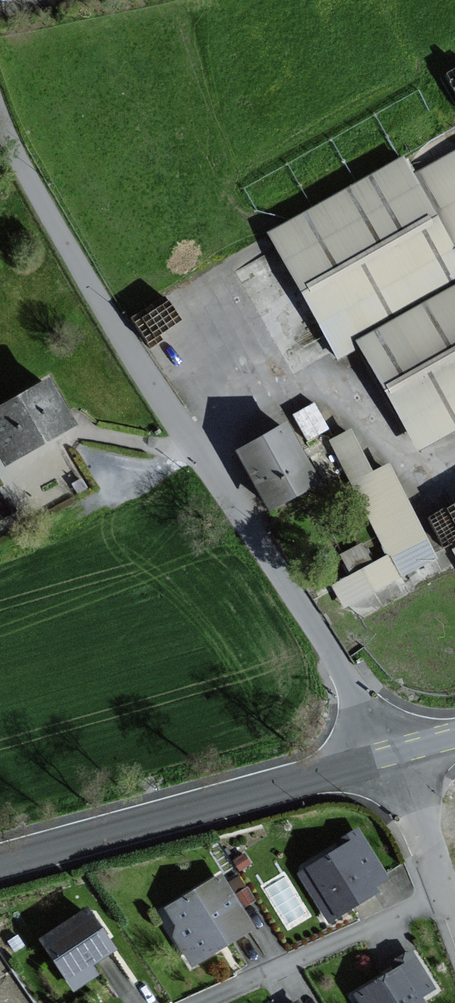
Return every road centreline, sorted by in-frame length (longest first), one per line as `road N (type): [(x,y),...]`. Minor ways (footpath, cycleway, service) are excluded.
road 1 (unclassified): [(0,115),(142,378),(314,626),(393,756)]
road 2 (tertiary): [(393,756),(0,865)]
road 3 (residential): [(209,1002),(443,894)]
road 4 (unclassified): [(393,756),(443,894)]

